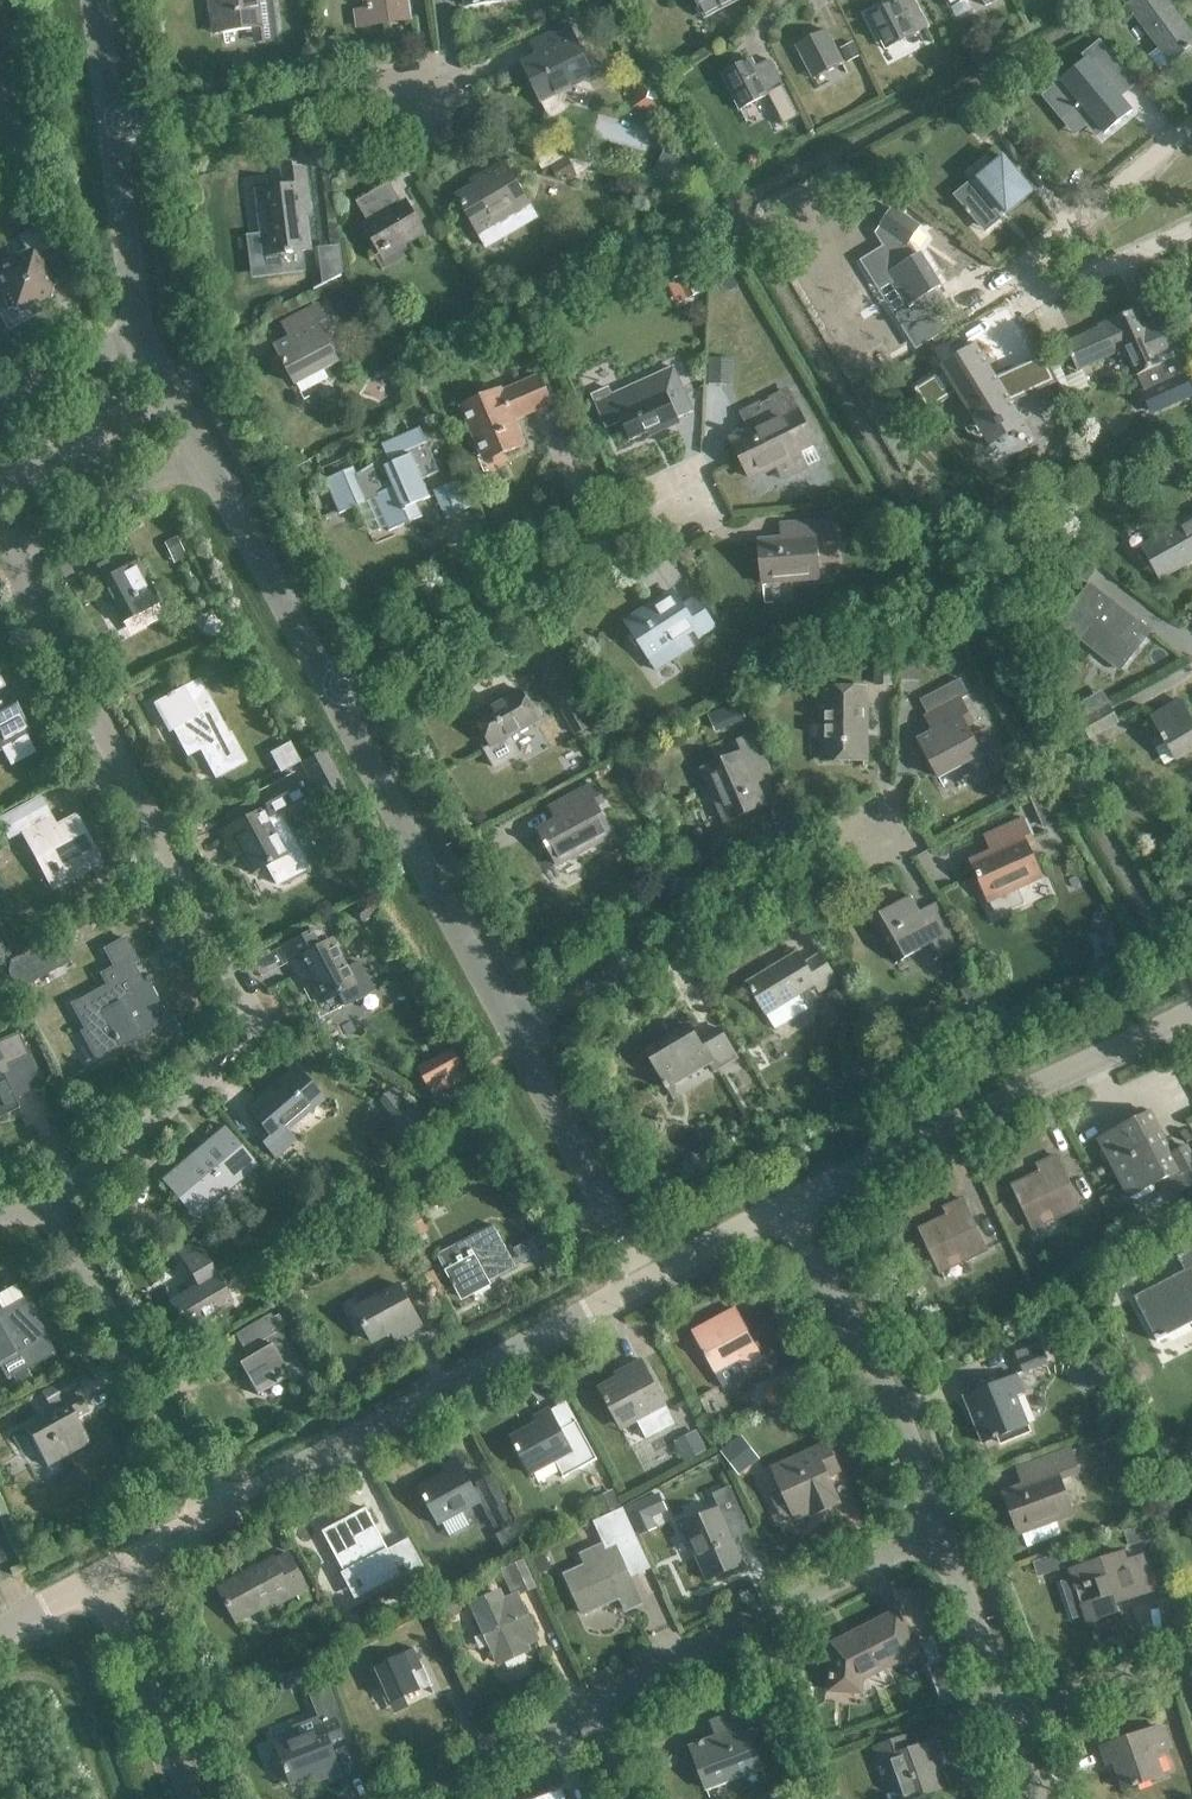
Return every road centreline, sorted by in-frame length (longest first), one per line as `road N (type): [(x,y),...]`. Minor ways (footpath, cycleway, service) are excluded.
road 1 (track): [(1191,995),(738,210),(1019,58)]
road 2 (residential): [(43,1197),(225,1053),(241,1013),(223,962),(10,559)]
road 3 (tertiary): [(215,1511),(645,1279)]
road 4 (tertiary): [(786,1205),(1191,1008)]
road 5 (residential): [(332,689),(710,485)]
road 6 (residential): [(512,1028),(892,828)]
road 7 (residential): [(1191,227),(1054,289),(1035,273),(1035,246),(1191,121)]
road 8 (residential): [(589,1705),(939,1529)]
road 9 (residential): [(512,1028),(332,689)]
road 10 (residential): [(939,1529),(895,1415),(786,1205)]
road 11 (residential): [(215,1511),(43,1197)]
road 12 (residential): [(114,125),(434,85)]
road 13 (residential): [(645,1279),(512,1028)]
road 14 (residential): [(332,689),(205,453)]
road 15 (unclassified): [(184,1798),(102,1576)]
road 16 (residential): [(10,559),(205,453)]
road 17 (residential): [(397,1798),(589,1705)]
road 18 (residential): [(139,331),(114,125)]
road 19 (residential): [(1005,1721),(939,1529)]
road 20 (residential): [(1005,1721),(1191,1657)]
road 21 (tertiary): [(645,1279),(786,1205)]
road 22 (residential): [(0,403),(139,331)]
road 23 (residential): [(205,453),(139,331)]
road 24 (tertiary): [(102,1576),(215,1511)]
road 25 (residential): [(114,125),(96,0)]

